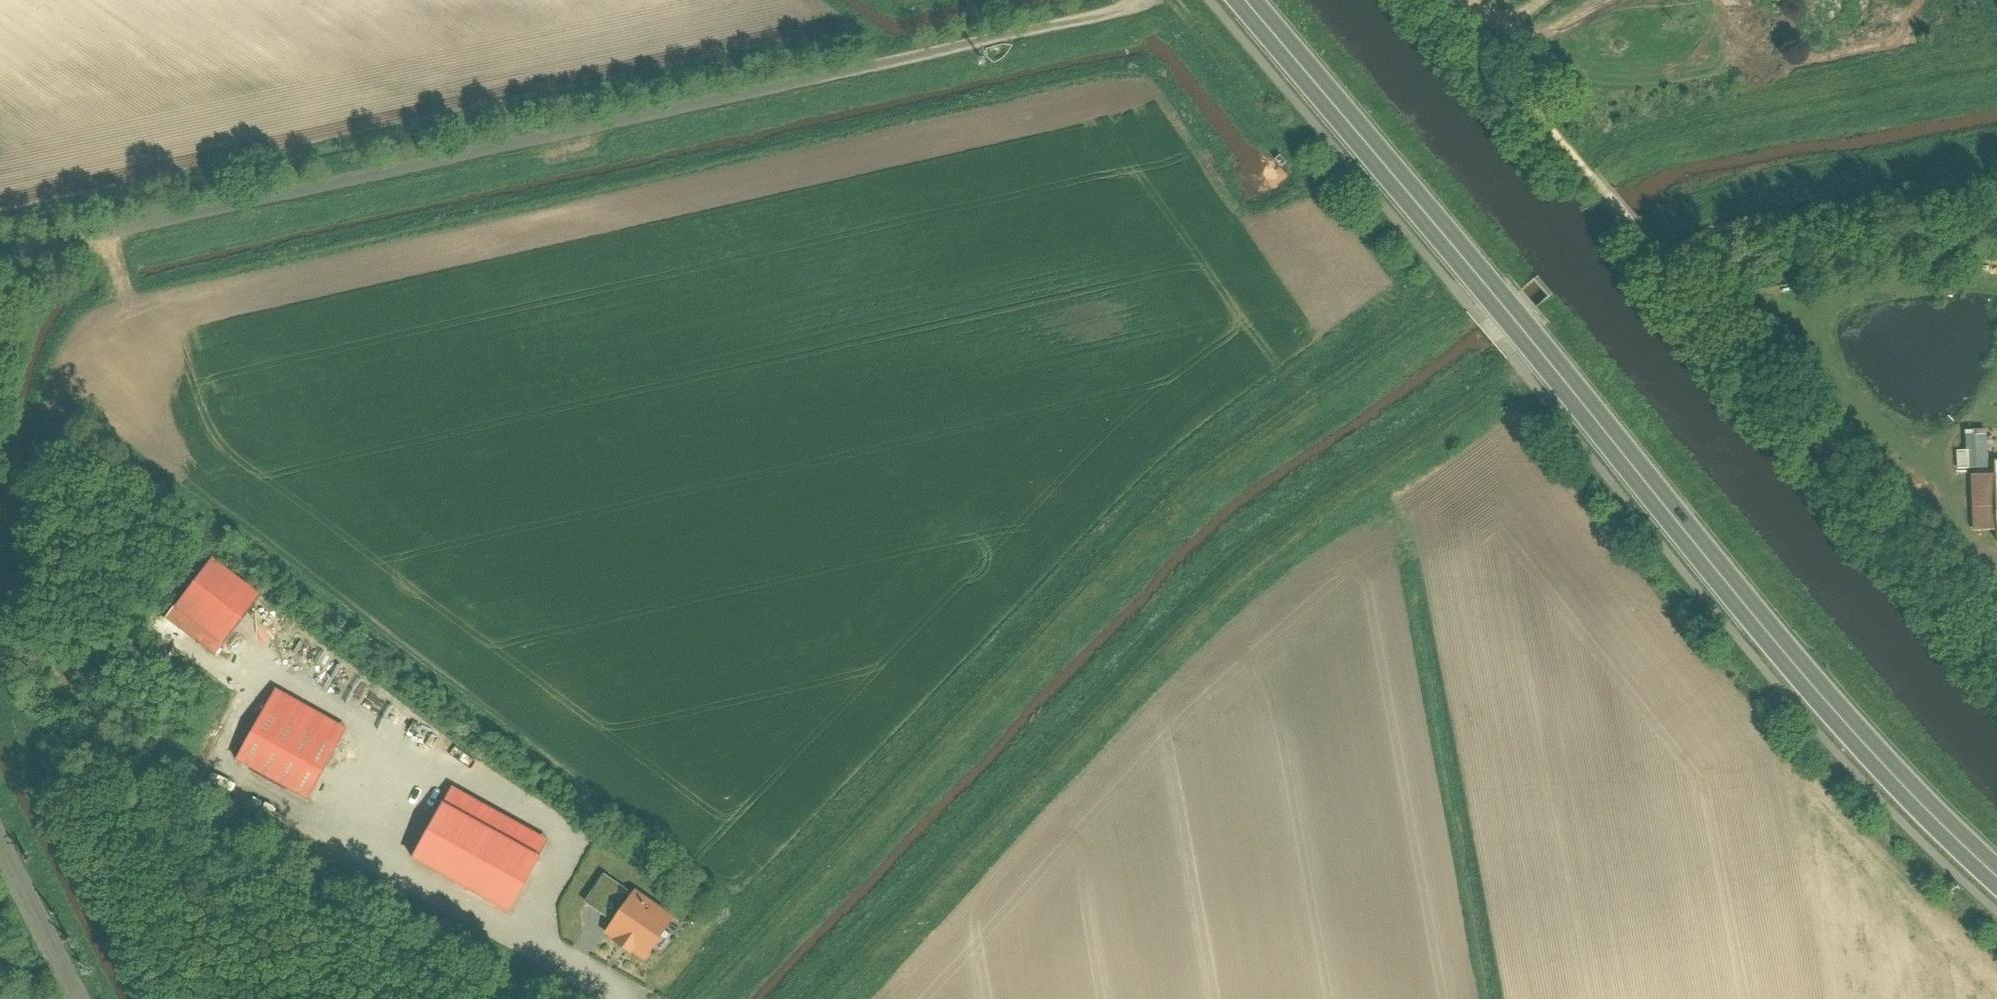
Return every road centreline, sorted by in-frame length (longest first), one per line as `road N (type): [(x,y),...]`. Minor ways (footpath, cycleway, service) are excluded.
road 1 (unclassified): [(1137,3),(0,257)]
road 2 (primary): [(1238,0),(1828,708),(1996,880)]
road 3 (unclassified): [(76,998),(0,850)]

